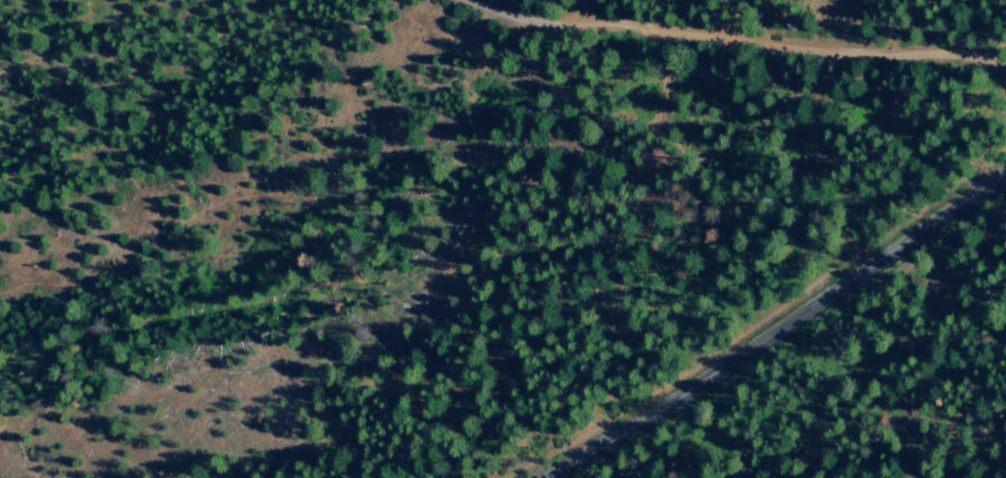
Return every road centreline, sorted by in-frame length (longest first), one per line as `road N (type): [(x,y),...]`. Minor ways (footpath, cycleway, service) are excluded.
road 1 (tertiary): [(542,477),(723,369),(1005,170)]
road 2 (track): [(1005,74),(964,52),(518,15),(460,0)]

